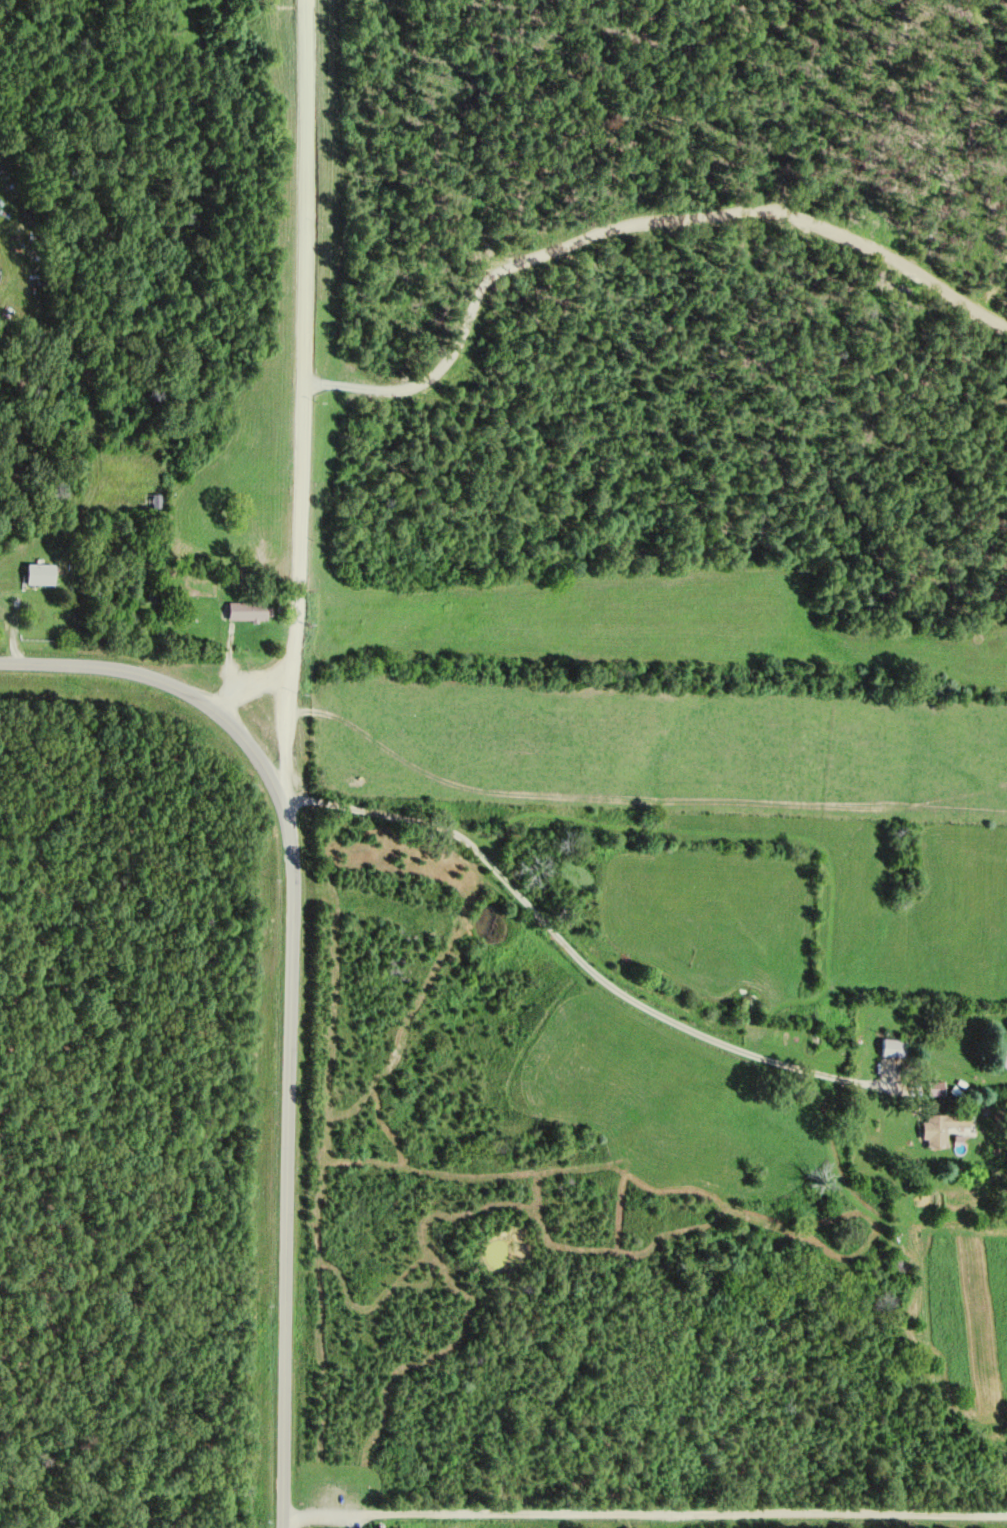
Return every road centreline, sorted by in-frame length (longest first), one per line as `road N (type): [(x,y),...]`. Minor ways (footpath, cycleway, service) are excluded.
road 1 (residential): [(279,800),(319,0)]
road 2 (tertiary): [(272,1527),(293,863),(279,800)]
road 3 (tertiary): [(279,800),(232,730),(173,690),(127,672),(0,664)]

